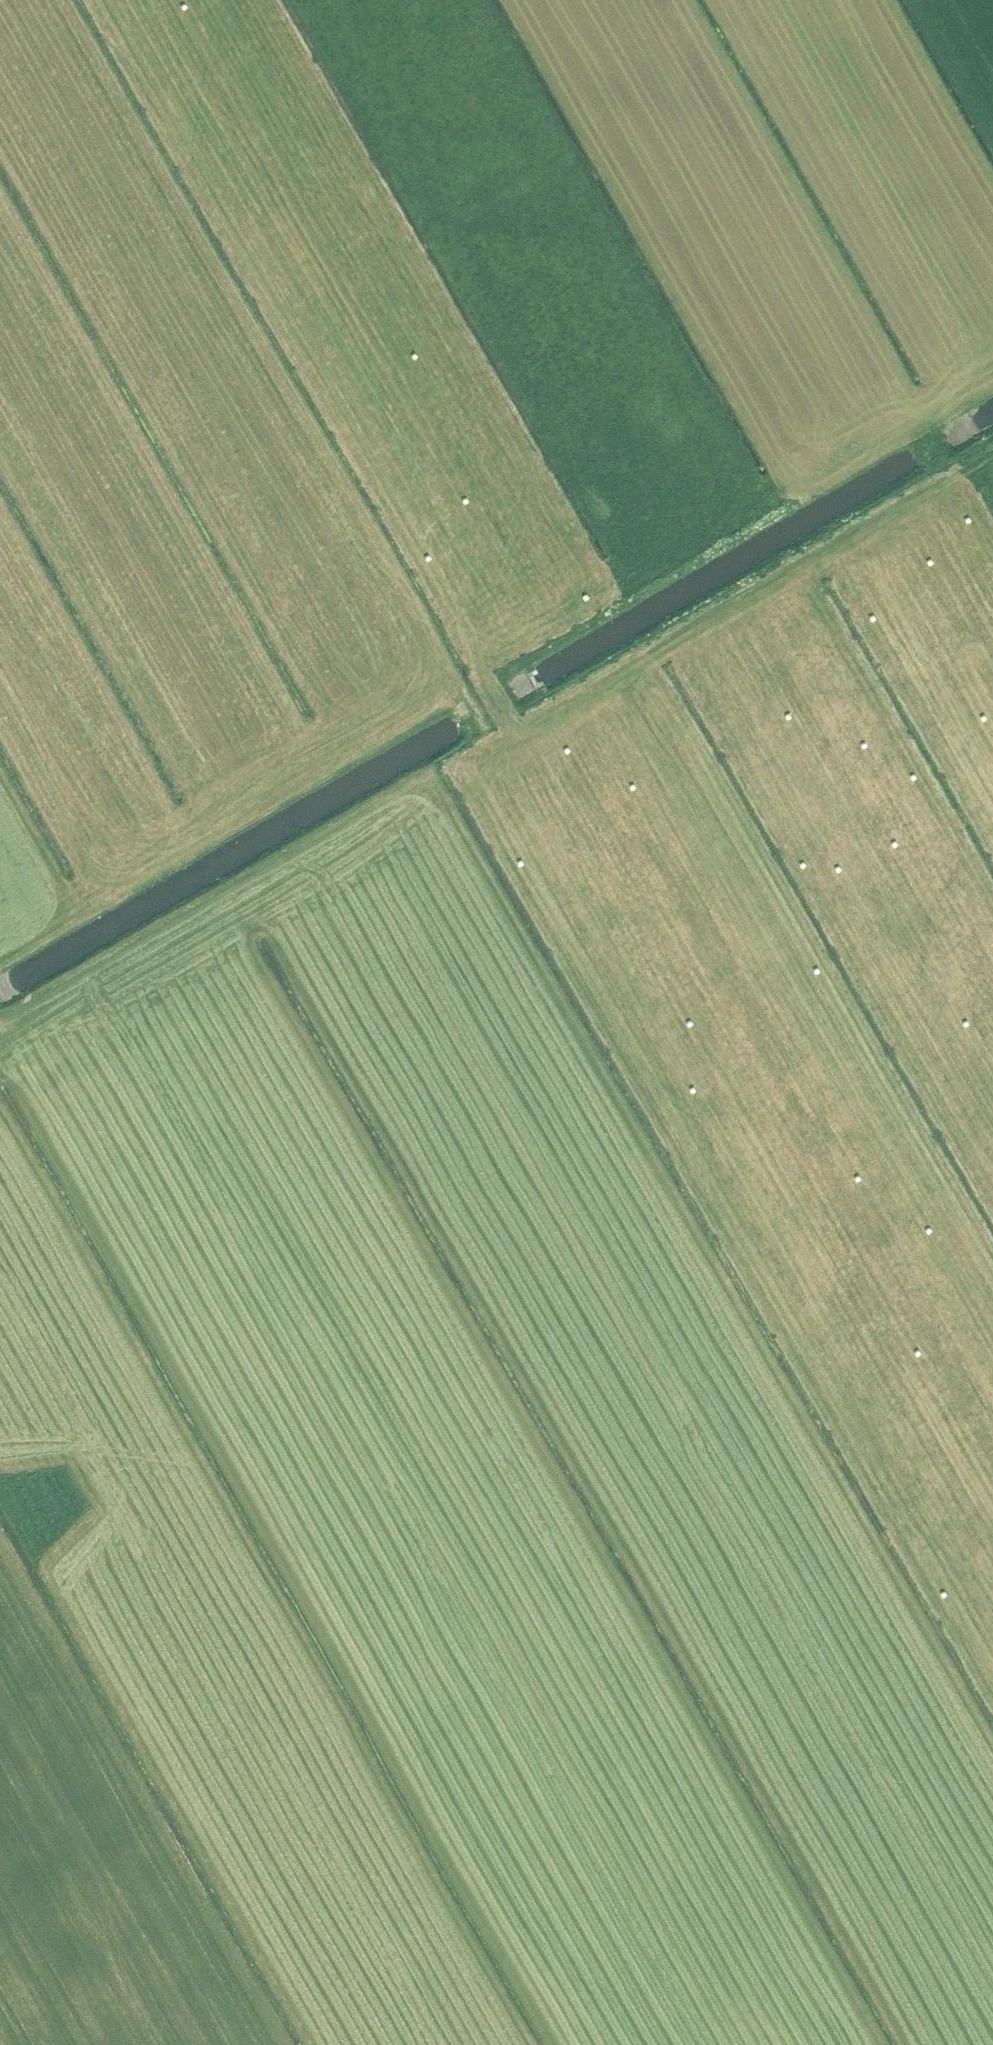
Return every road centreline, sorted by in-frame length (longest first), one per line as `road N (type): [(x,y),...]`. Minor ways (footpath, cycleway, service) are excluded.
road 1 (track): [(992,449),(524,714)]

